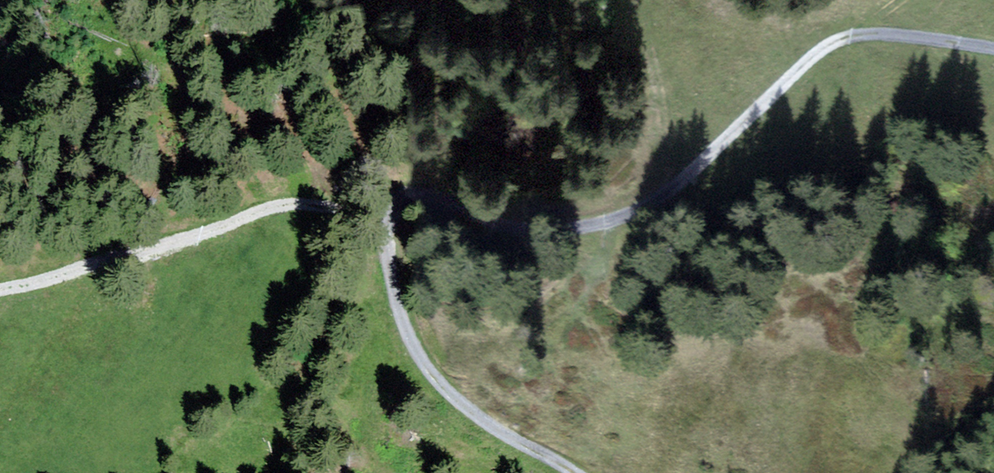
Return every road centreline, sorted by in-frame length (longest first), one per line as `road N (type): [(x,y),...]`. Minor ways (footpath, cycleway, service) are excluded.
road 1 (track): [(993,50),(871,33),(836,43),(675,187),(352,198)]
road 2 (track): [(352,198),(381,237),(407,338),(439,383),(478,418),(569,472)]
road 3 (track): [(0,294),(143,248),(352,198)]

